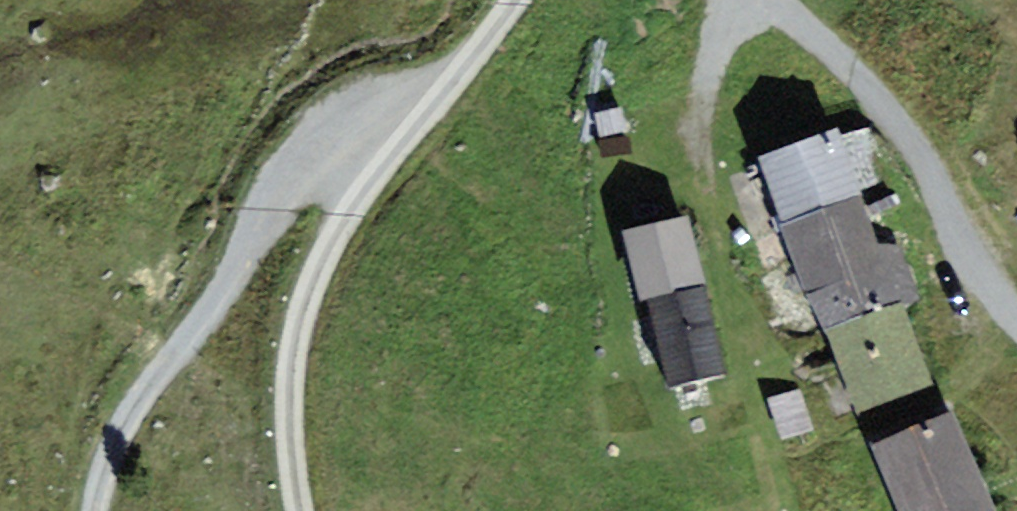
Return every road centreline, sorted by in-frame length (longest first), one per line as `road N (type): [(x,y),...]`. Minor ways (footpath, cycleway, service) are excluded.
road 1 (unclassified): [(476,73),(354,158),(251,255),(115,439),(98,510)]
road 2 (unclassified): [(476,73),(330,321),(308,406),(312,510)]
road 3 (track): [(1016,330),(961,256),(869,93),(753,0)]

